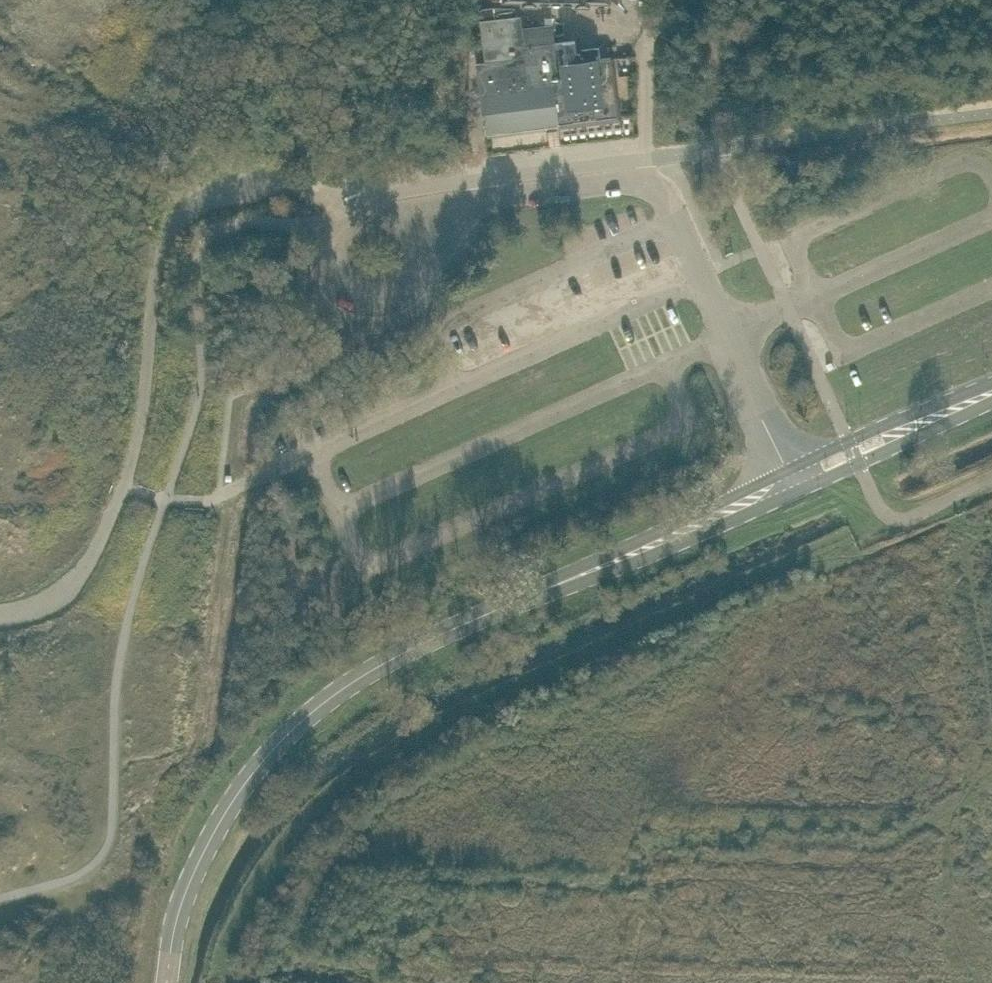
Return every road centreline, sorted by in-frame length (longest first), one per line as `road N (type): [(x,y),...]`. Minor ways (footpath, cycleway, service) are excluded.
road 1 (track): [(885,511),(463,704),(365,762),(316,802),(271,858),(240,907),(217,978)]
road 2 (unclassified): [(0,613),(50,600),(84,570),(134,454),(158,274),(168,238),(191,205),(236,188),(284,184),(318,196),(353,223)]
road 3 (tertiary): [(168,982),(180,910),(212,833),(290,730),(385,662),(554,583)]
road 4 (unclassified): [(787,470),(676,218),(652,184)]
road 5 (tertiary): [(787,470),(554,583)]
road 6 (tertiary): [(554,583),(796,491)]
road 7 (unclassified): [(353,223),(332,240),(332,266),(349,287),(378,294),(407,279),(440,204)]
road 8 (tertiary): [(991,387),(787,470)]
road 9 (tertiary): [(796,491),(991,396)]
road 10 (unclassified): [(440,204),(612,181),(652,184)]

